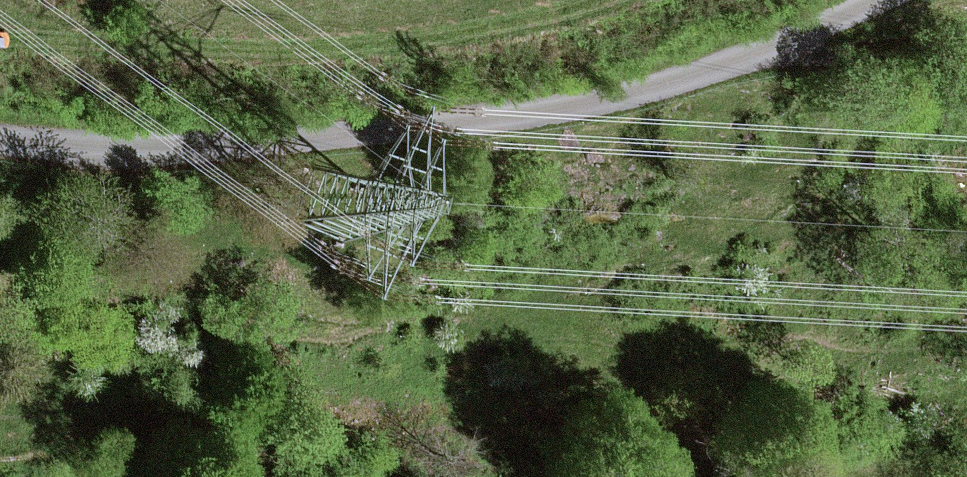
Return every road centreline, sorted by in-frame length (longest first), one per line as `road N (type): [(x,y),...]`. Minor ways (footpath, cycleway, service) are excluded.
road 1 (unclassified): [(873,0),(763,51),(512,116),(350,135),(131,145),(0,140)]
road 2 (track): [(0,37),(402,43),(601,0)]

